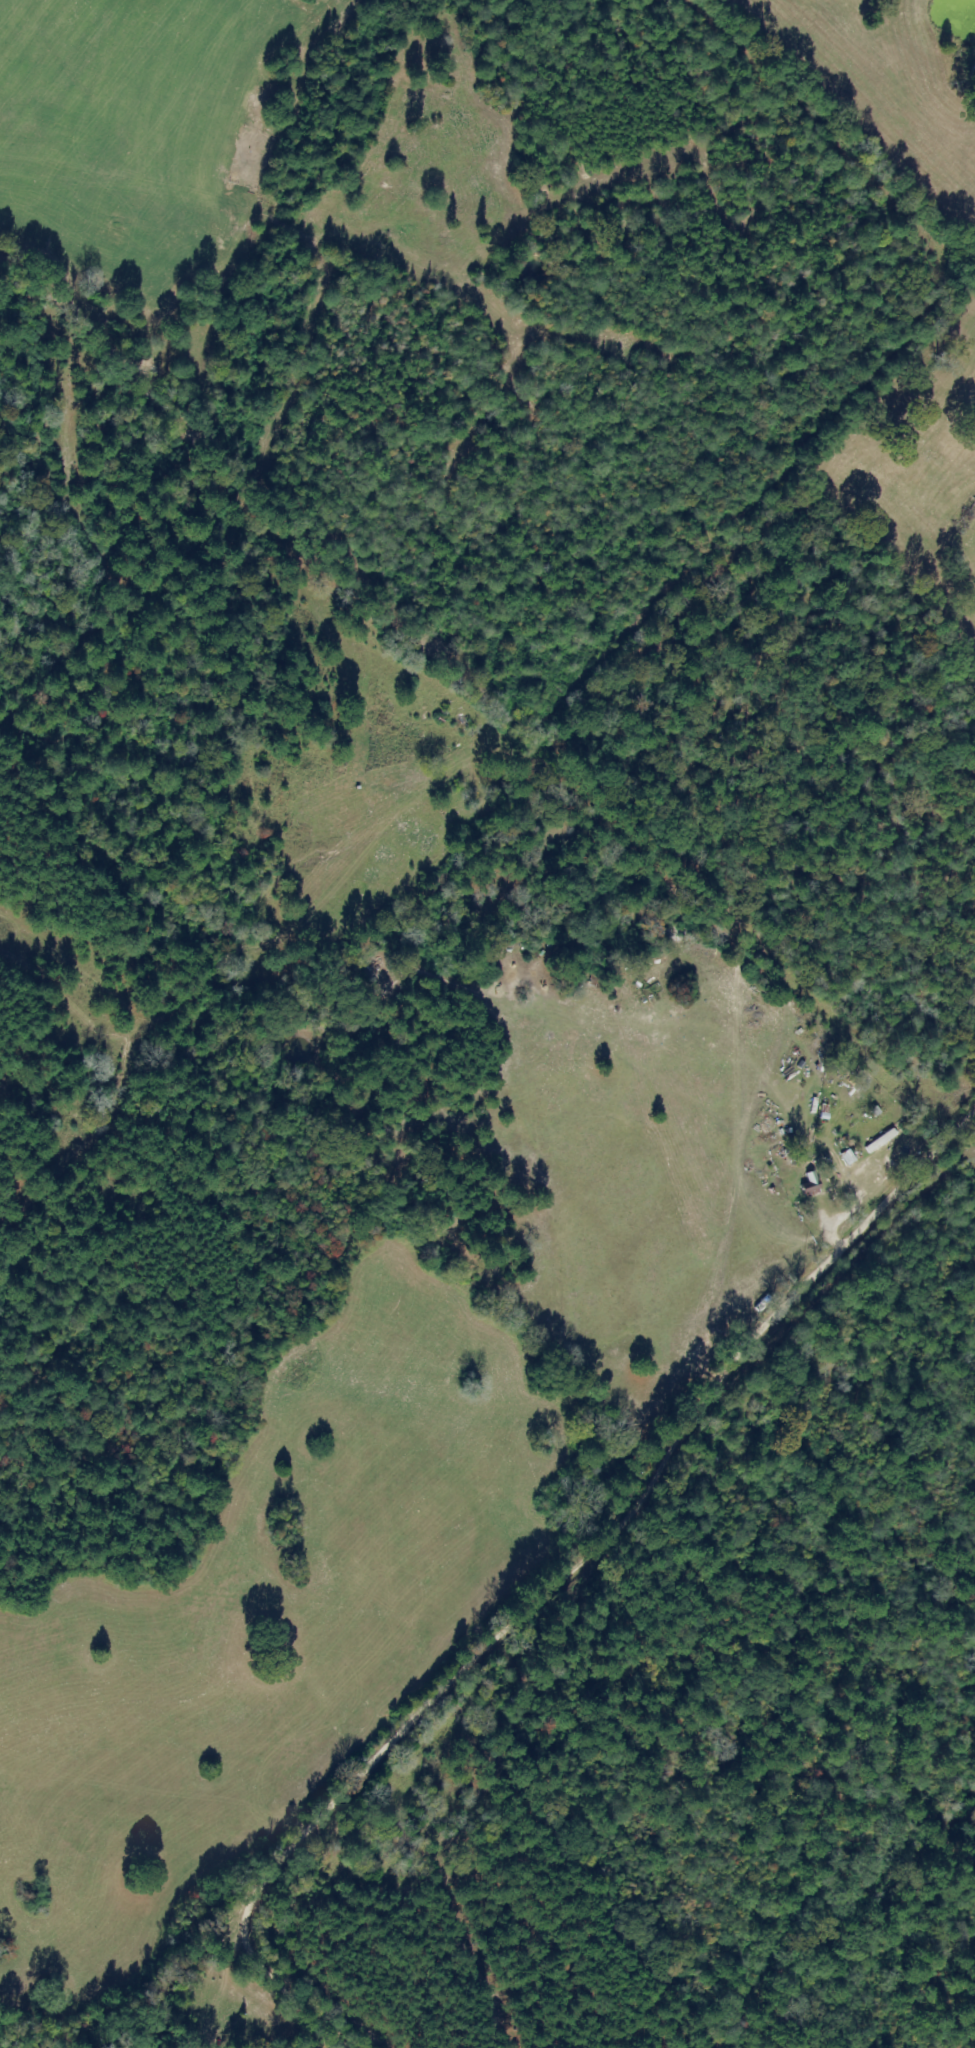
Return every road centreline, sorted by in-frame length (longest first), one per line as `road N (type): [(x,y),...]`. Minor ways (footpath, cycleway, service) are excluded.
road 1 (residential): [(330,2047),(235,1959),(230,1889),(621,1505),(696,1365),(974,1093)]

